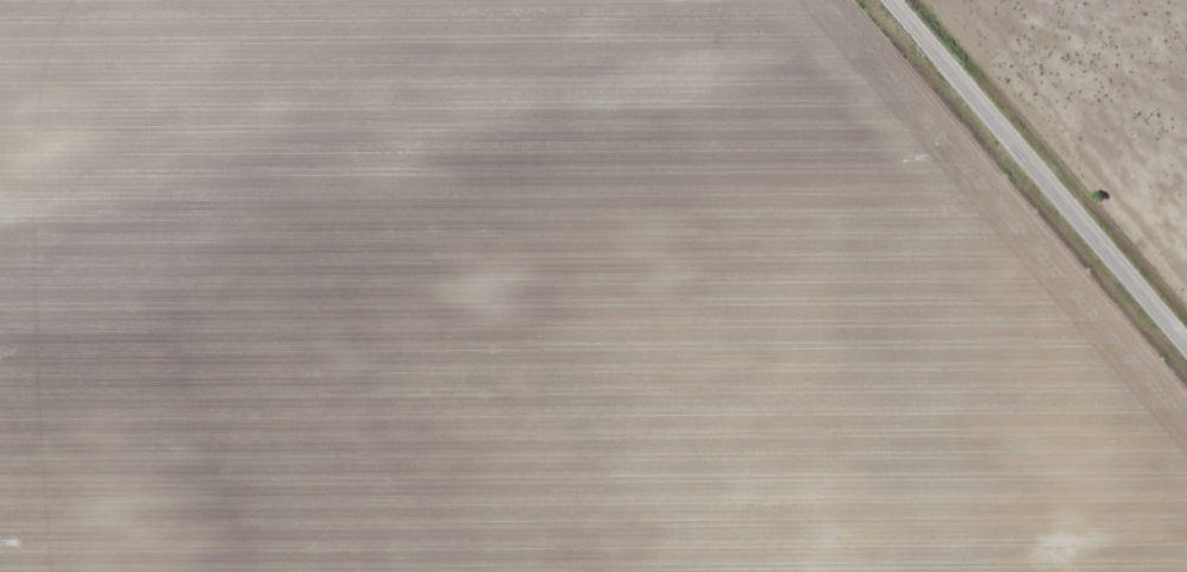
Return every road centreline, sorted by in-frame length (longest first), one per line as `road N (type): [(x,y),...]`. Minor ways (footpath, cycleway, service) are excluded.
road 1 (tertiary): [(890,0),(1186,347)]

